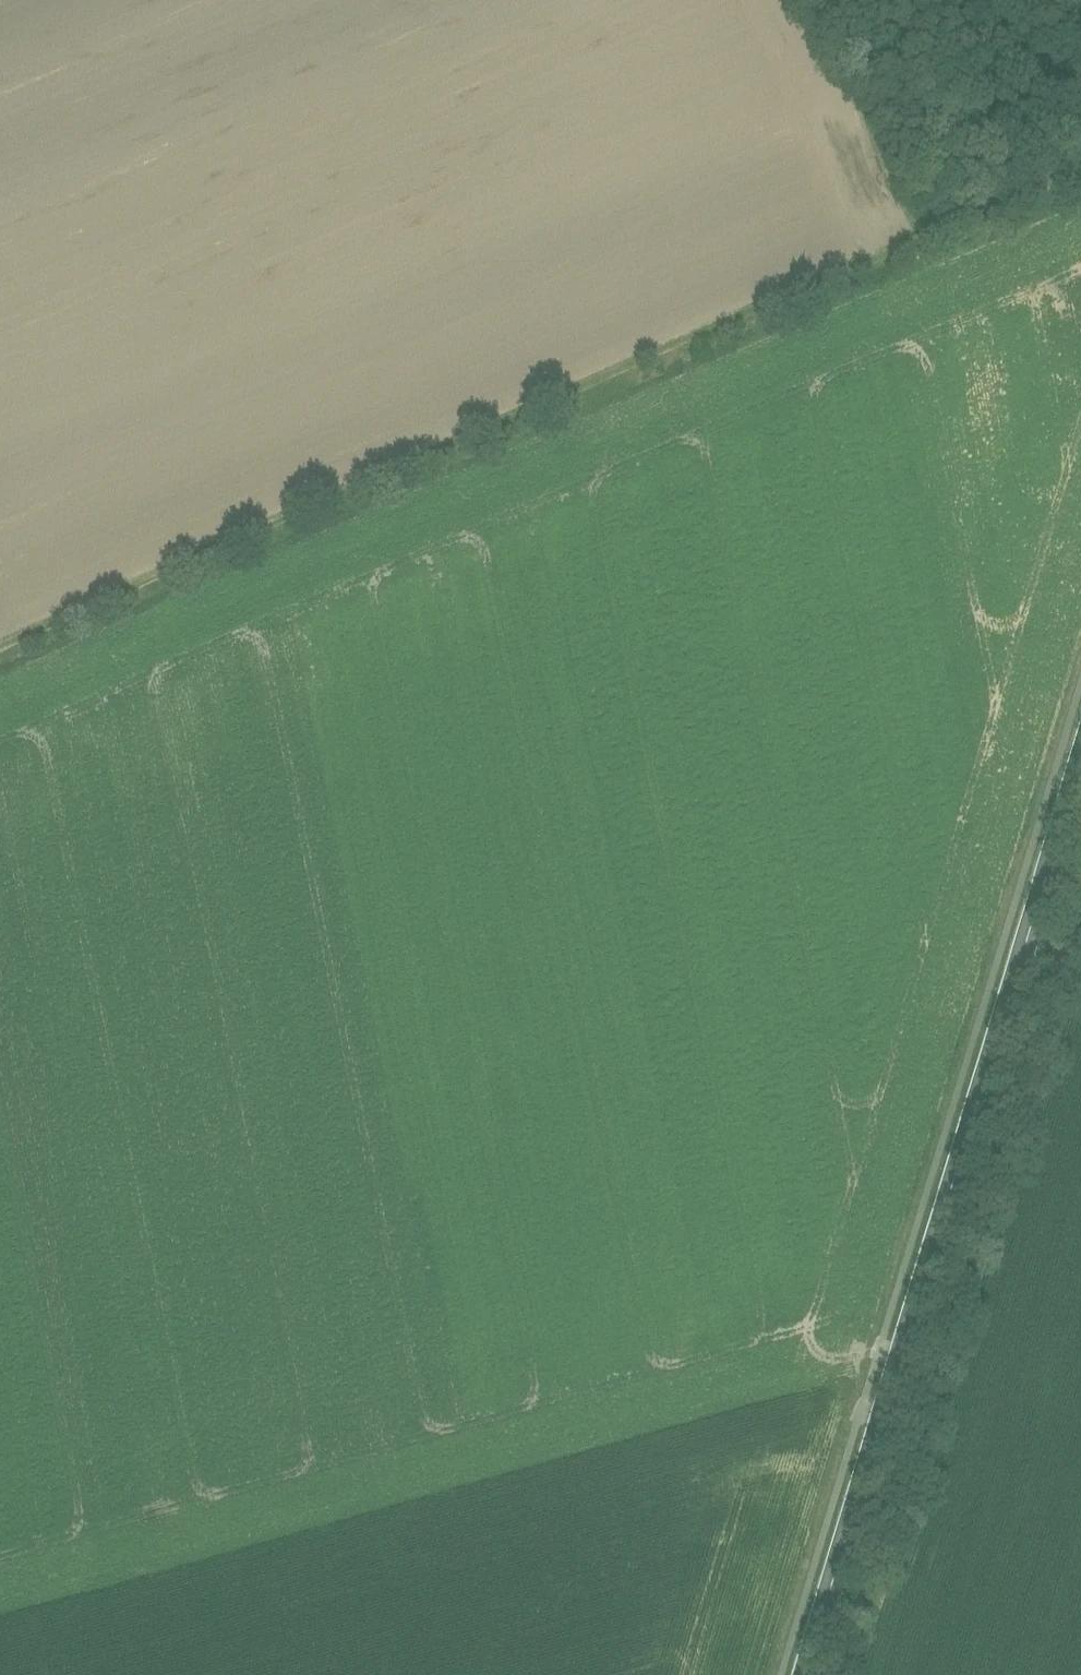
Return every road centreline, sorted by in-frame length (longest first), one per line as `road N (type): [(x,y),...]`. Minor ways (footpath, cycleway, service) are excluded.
road 1 (tertiary): [(802,1674),(1080,753)]

